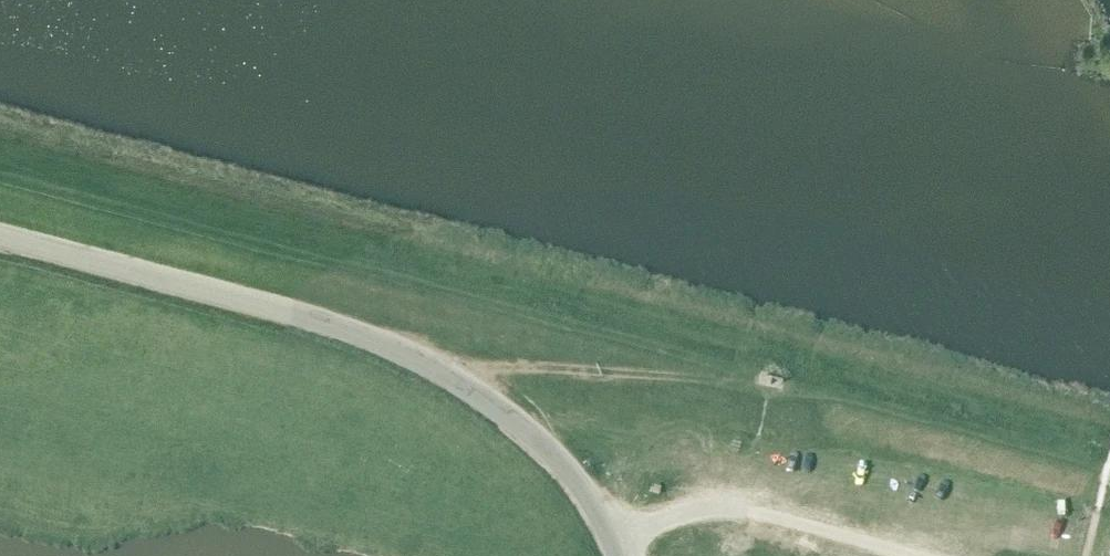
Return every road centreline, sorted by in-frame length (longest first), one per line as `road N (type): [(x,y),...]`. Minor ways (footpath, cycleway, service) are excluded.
road 1 (track): [(0,181),(743,388),(805,391),(1109,469)]
road 2 (tertiary): [(620,555),(548,452),(494,406),(422,362),(331,327),(0,237)]
road 3 (track): [(781,395),(765,400),(597,372),(449,377)]
road 4 (track): [(897,555),(718,509),(615,539)]

